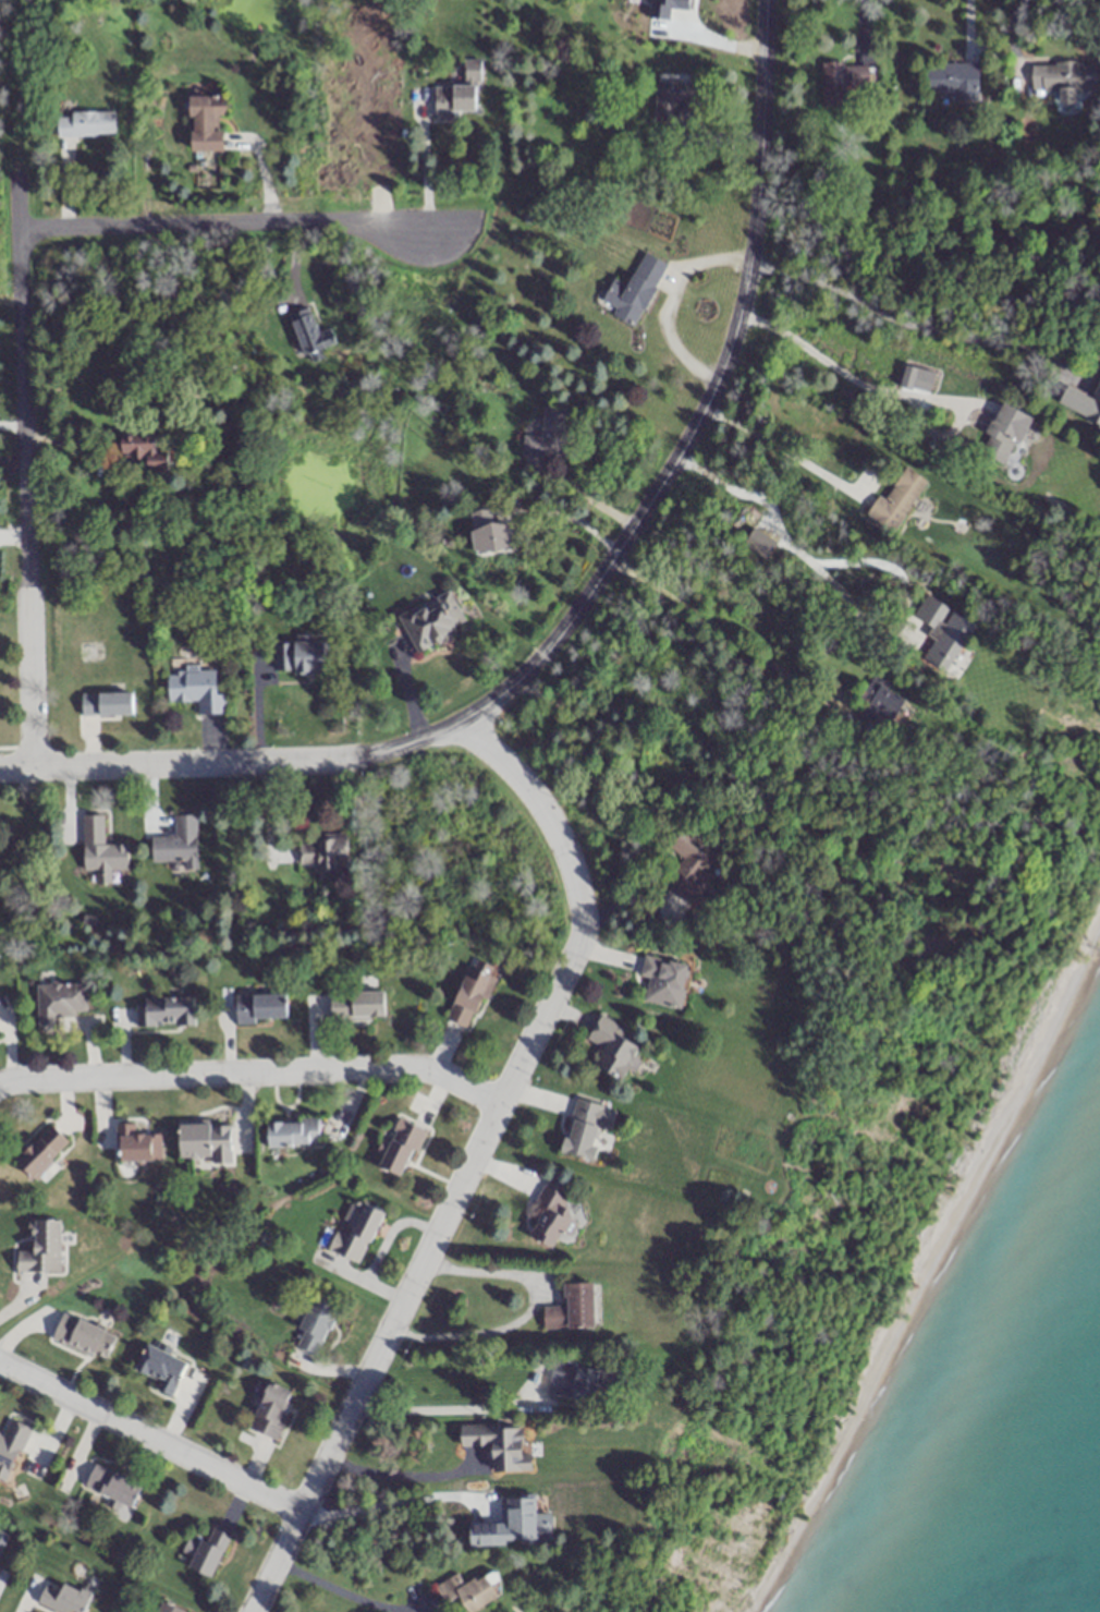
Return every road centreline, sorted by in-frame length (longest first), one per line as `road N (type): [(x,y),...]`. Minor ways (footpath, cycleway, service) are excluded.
road 1 (residential): [(0,766),(395,750),(467,719),(508,688),(583,598),(663,477),(724,355),(750,258),(763,0)]
road 2 (residential): [(250,1611),(583,935),(577,881),(555,828),(467,719)]
road 3 (residential): [(35,765),(19,175)]
road 4 (residential): [(502,1099),(430,1066),(28,1077),(0,1087)]
road 5 (residential): [(22,227),(415,220)]
road 6 (residential): [(0,1362),(300,1508)]

